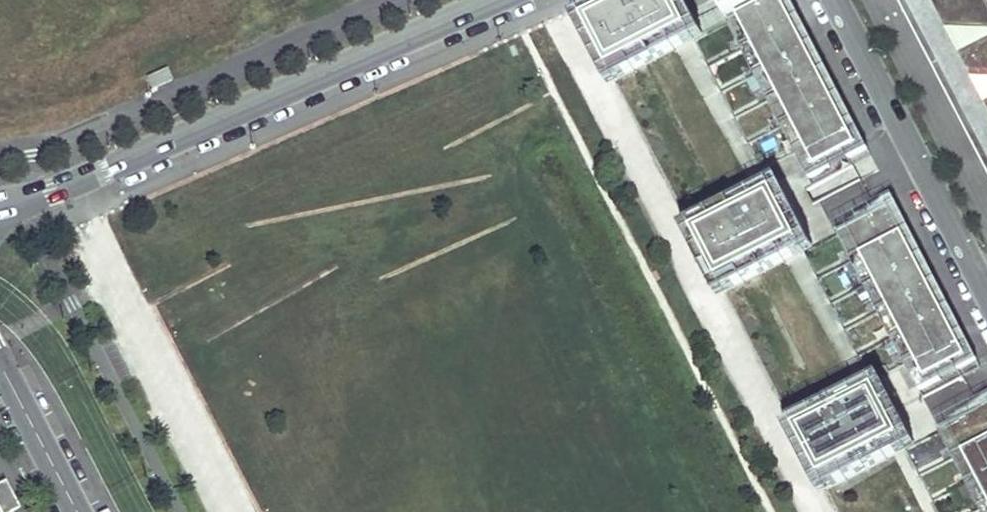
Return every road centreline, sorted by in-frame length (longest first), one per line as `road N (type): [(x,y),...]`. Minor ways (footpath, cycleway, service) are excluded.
road 1 (residential): [(0,204),(51,192),(494,0)]
road 2 (residential): [(986,294),(834,0)]
road 3 (residential): [(77,511),(0,364)]

